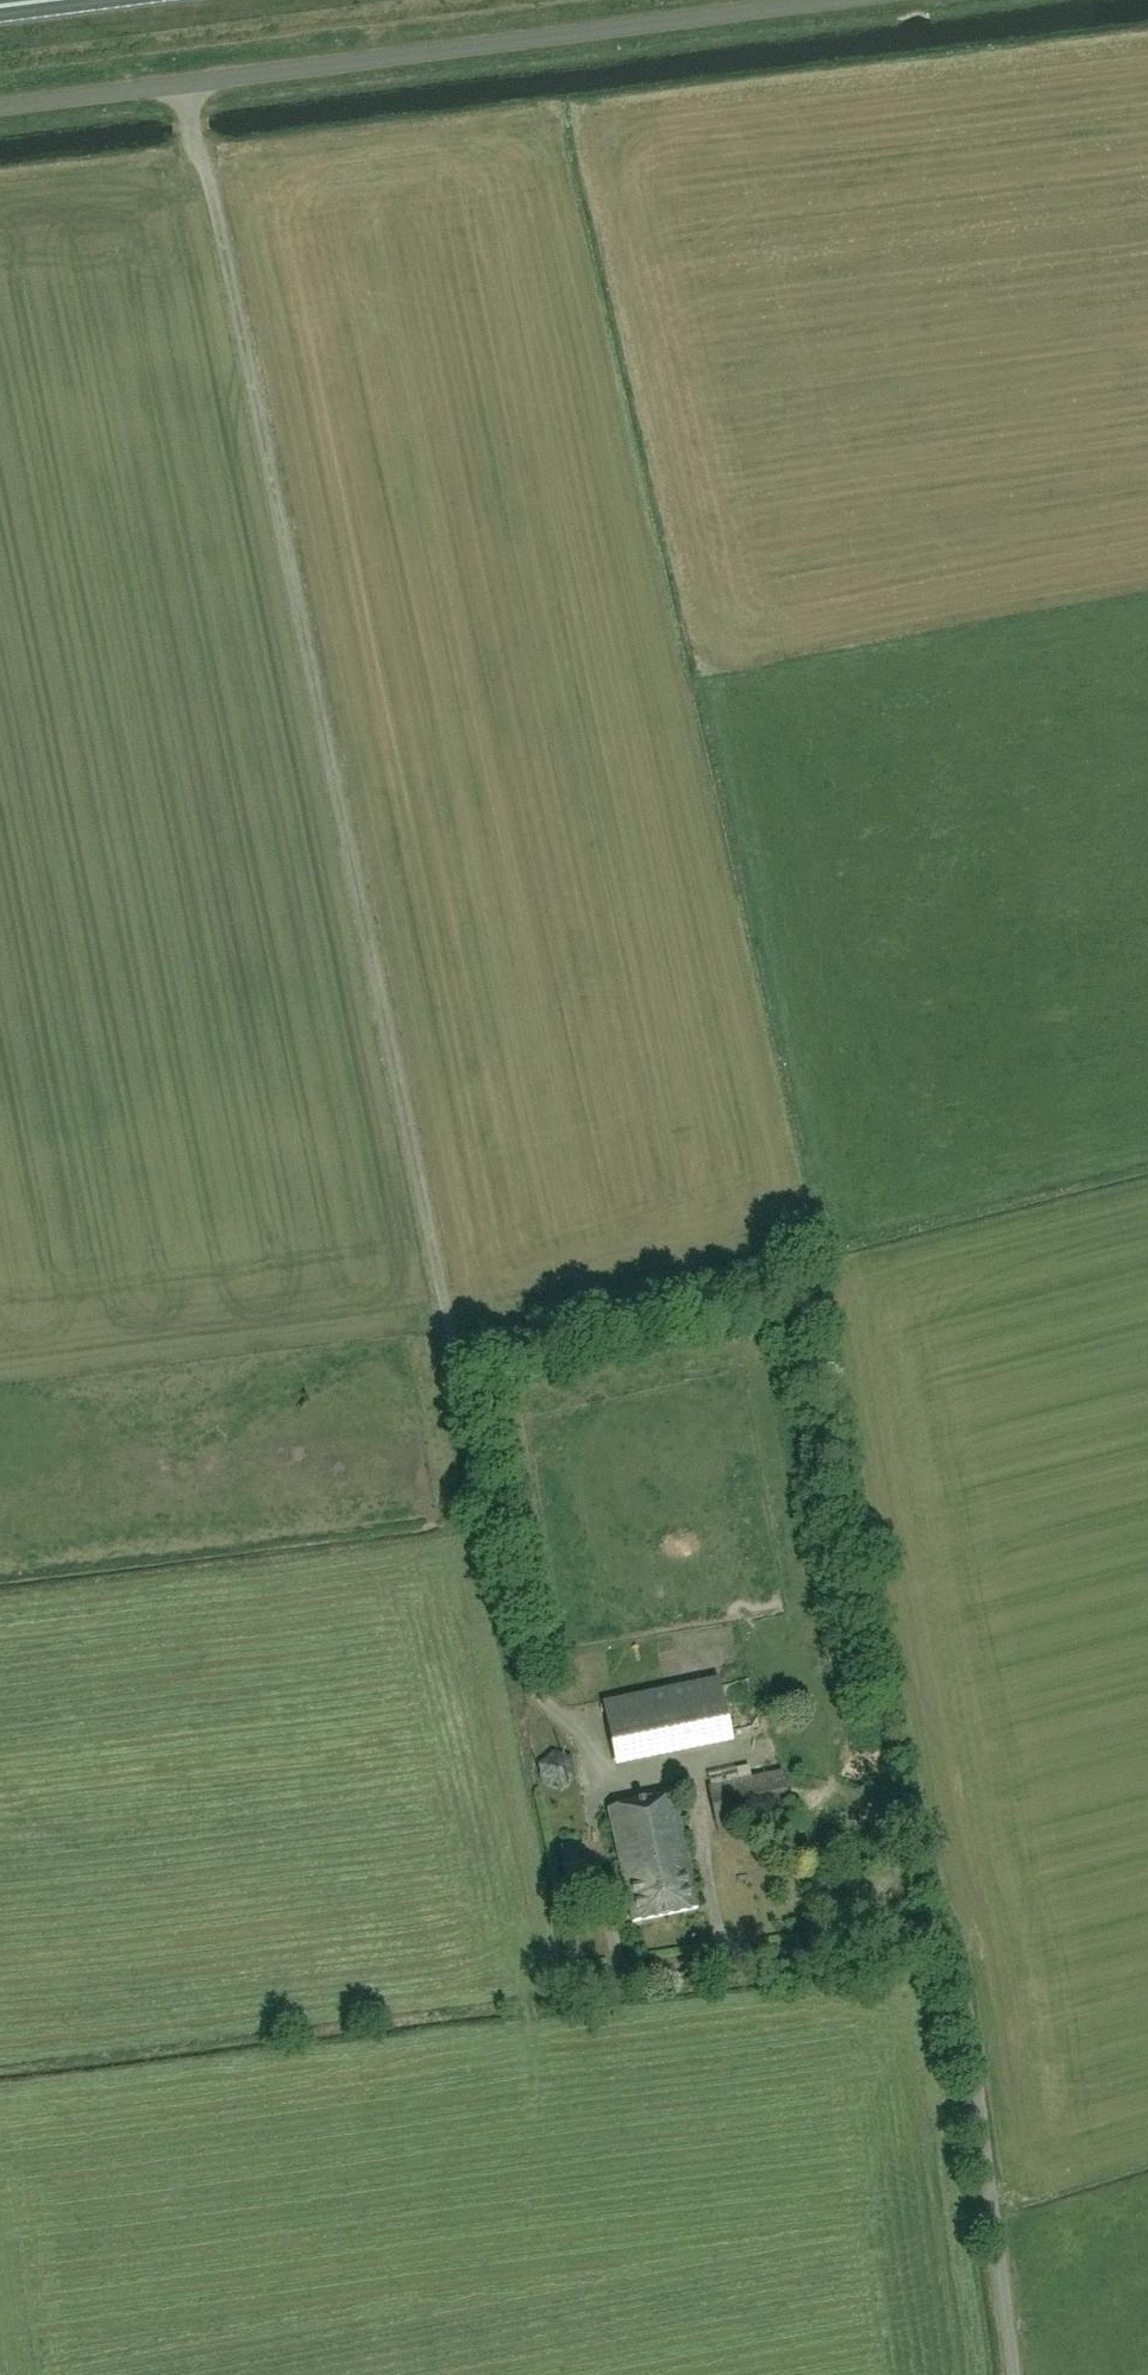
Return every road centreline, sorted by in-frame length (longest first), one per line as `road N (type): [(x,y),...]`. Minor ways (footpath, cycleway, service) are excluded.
road 1 (unclassified): [(827,0),(0,102)]
road 2 (residential): [(594,1973),(904,1940),(948,1960),(963,1974),(971,2004),(1016,2374)]

